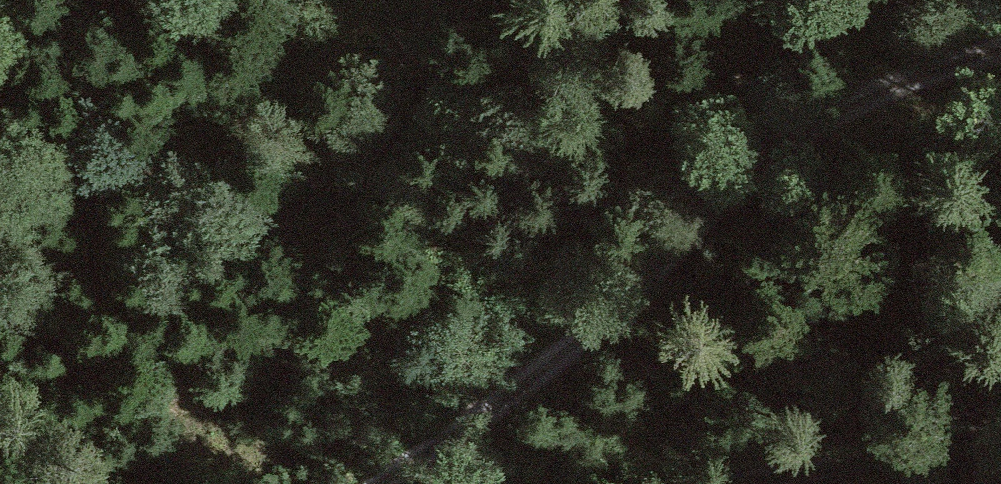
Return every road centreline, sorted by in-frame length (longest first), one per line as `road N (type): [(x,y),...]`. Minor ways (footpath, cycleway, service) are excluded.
road 1 (track): [(374,483),(525,386),(823,116),(1000,45)]
road 2 (track): [(0,207),(29,191),(217,139),(276,106),(338,55),(379,0)]
road 3 (track): [(732,483),(944,437),(1000,410)]

